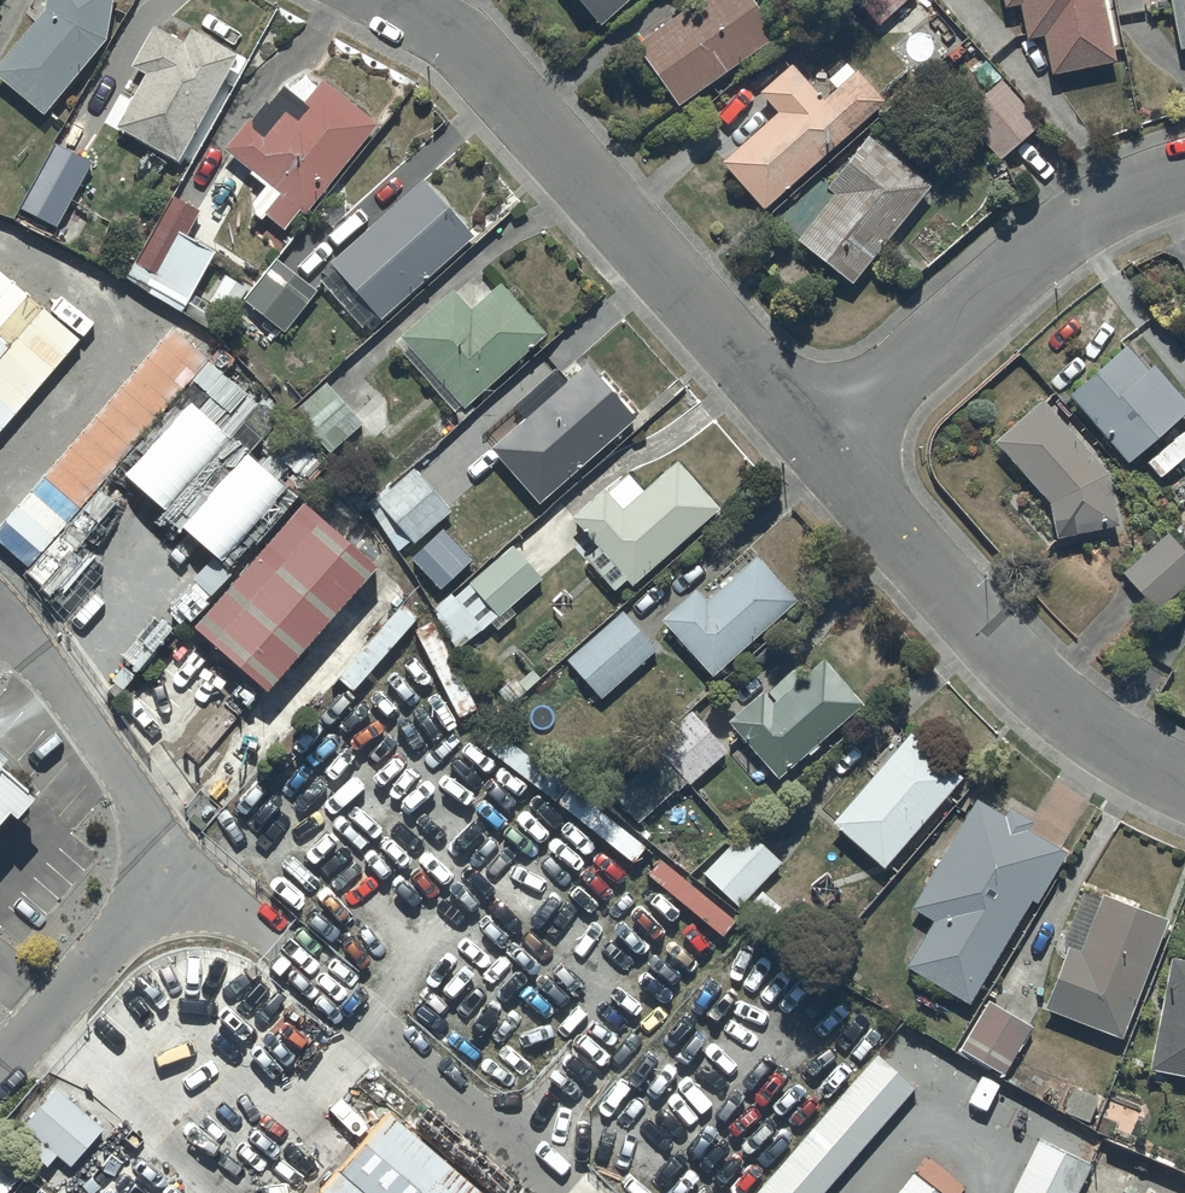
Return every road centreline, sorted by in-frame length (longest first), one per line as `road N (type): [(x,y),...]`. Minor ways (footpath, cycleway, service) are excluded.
road 1 (residential): [(392,0),(481,65),(824,442)]
road 2 (residential): [(824,442),(1011,662),(1100,734),(1184,781)]
road 3 (residential): [(824,442),(1077,220),(1184,171)]
road 4 (unclassified): [(245,917),(542,1165)]
road 5 (unclassified): [(172,878),(34,651),(0,620)]
road 6 (unclassified): [(0,1069),(172,878)]

